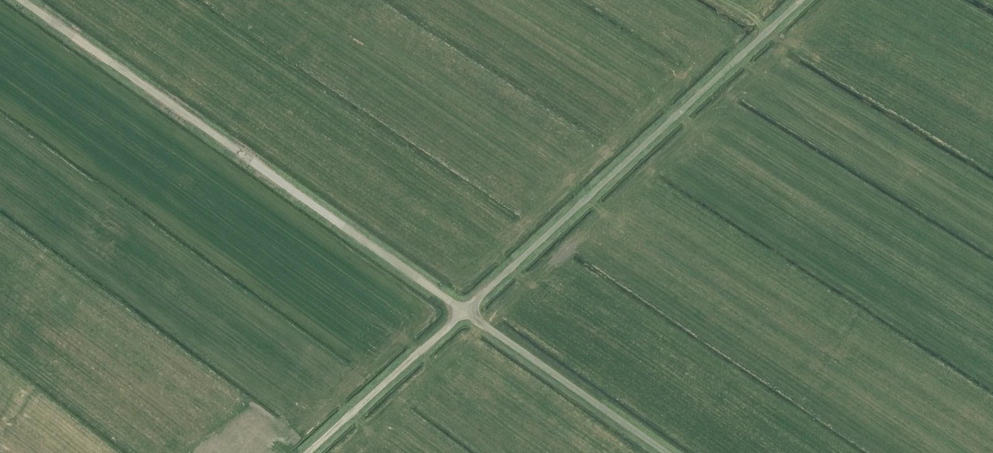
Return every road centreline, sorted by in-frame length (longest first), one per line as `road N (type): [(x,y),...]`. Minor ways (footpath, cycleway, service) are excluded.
road 1 (unclassified): [(465,311),(22,0)]
road 2 (unclassified): [(465,311),(801,0)]
road 3 (unclassified): [(668,452),(465,311)]
road 4 (unclassified): [(307,452),(465,311)]

